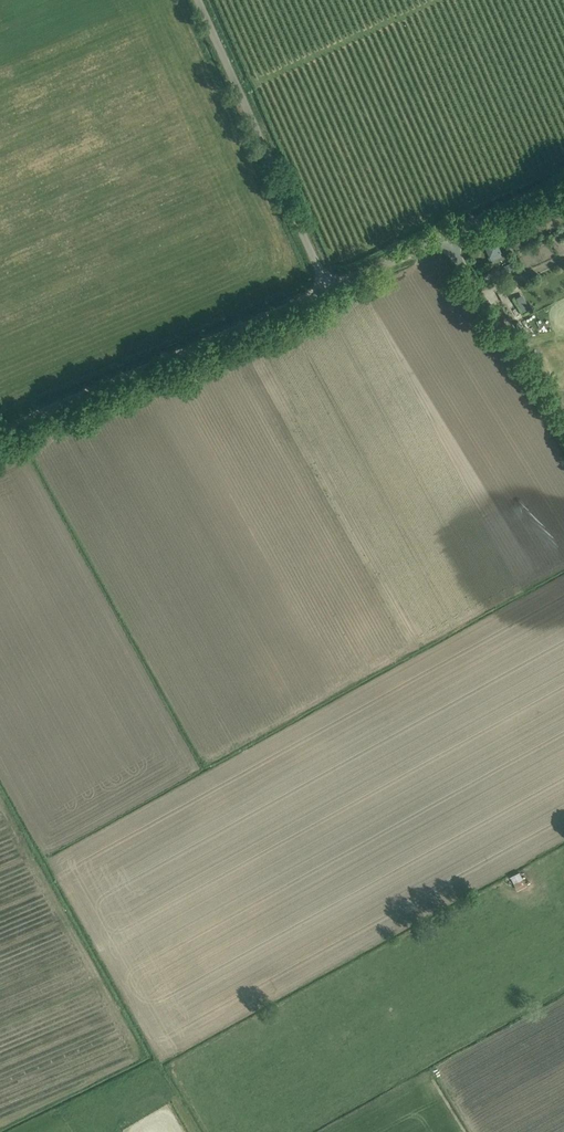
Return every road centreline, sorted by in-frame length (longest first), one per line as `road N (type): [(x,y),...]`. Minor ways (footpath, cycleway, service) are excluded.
road 1 (unclassified): [(0,435),(329,293)]
road 2 (unclassified): [(329,293),(198,0)]
road 3 (unclassified): [(563,428),(452,239)]
road 4 (unclassified): [(329,293),(452,239)]
road 5 (unclassified): [(452,239),(563,189)]

